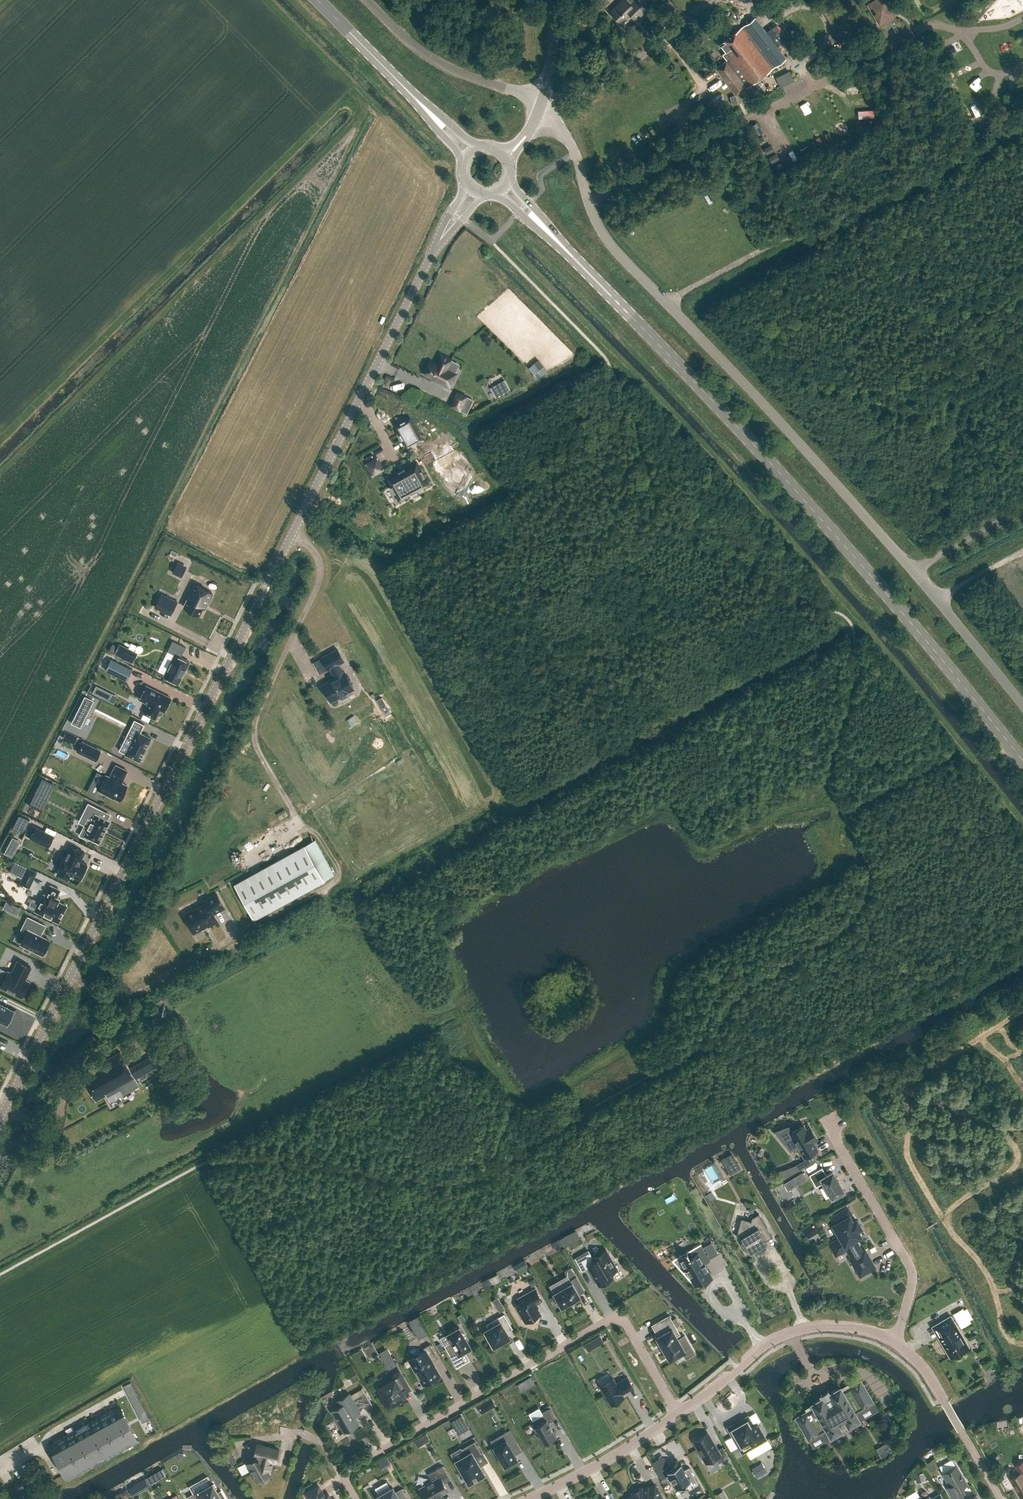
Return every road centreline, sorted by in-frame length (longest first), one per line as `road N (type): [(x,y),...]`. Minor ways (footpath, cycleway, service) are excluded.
road 1 (unclassified): [(0,1119),(439,239),(475,194)]
road 2 (unclassified): [(1022,708),(913,570),(599,232),(566,136),(540,108)]
road 3 (secondary): [(1022,759),(880,583),(506,187)]
road 4 (track): [(292,534),(311,545),(319,579),(252,737),(297,824),(324,845),(336,884),(115,1001),(71,979)]
road 5 (residential): [(344,1473),(607,1323),(629,1327),(679,1414)]
road 6 (track): [(686,327),(708,319),(761,370),(960,402),(1022,367)]
road 7 (residential): [(679,1414),(759,1347),(793,1333),(861,1330),(892,1345)]
road 8 (residential): [(892,1345),(910,1280),(830,1128)]
road 9 (secondary): [(468,151),(319,0)]
road 10 (unclassified): [(540,108),(519,92),(426,58),(364,0)]
road 11 (track): [(320,894),(331,918),(364,927),(421,1014),(457,1009)]
road 12 (residential): [(533,1498),(679,1414)]
road 13 (track): [(960,402),(936,557)]
road 14 (track): [(664,304),(797,233)]

